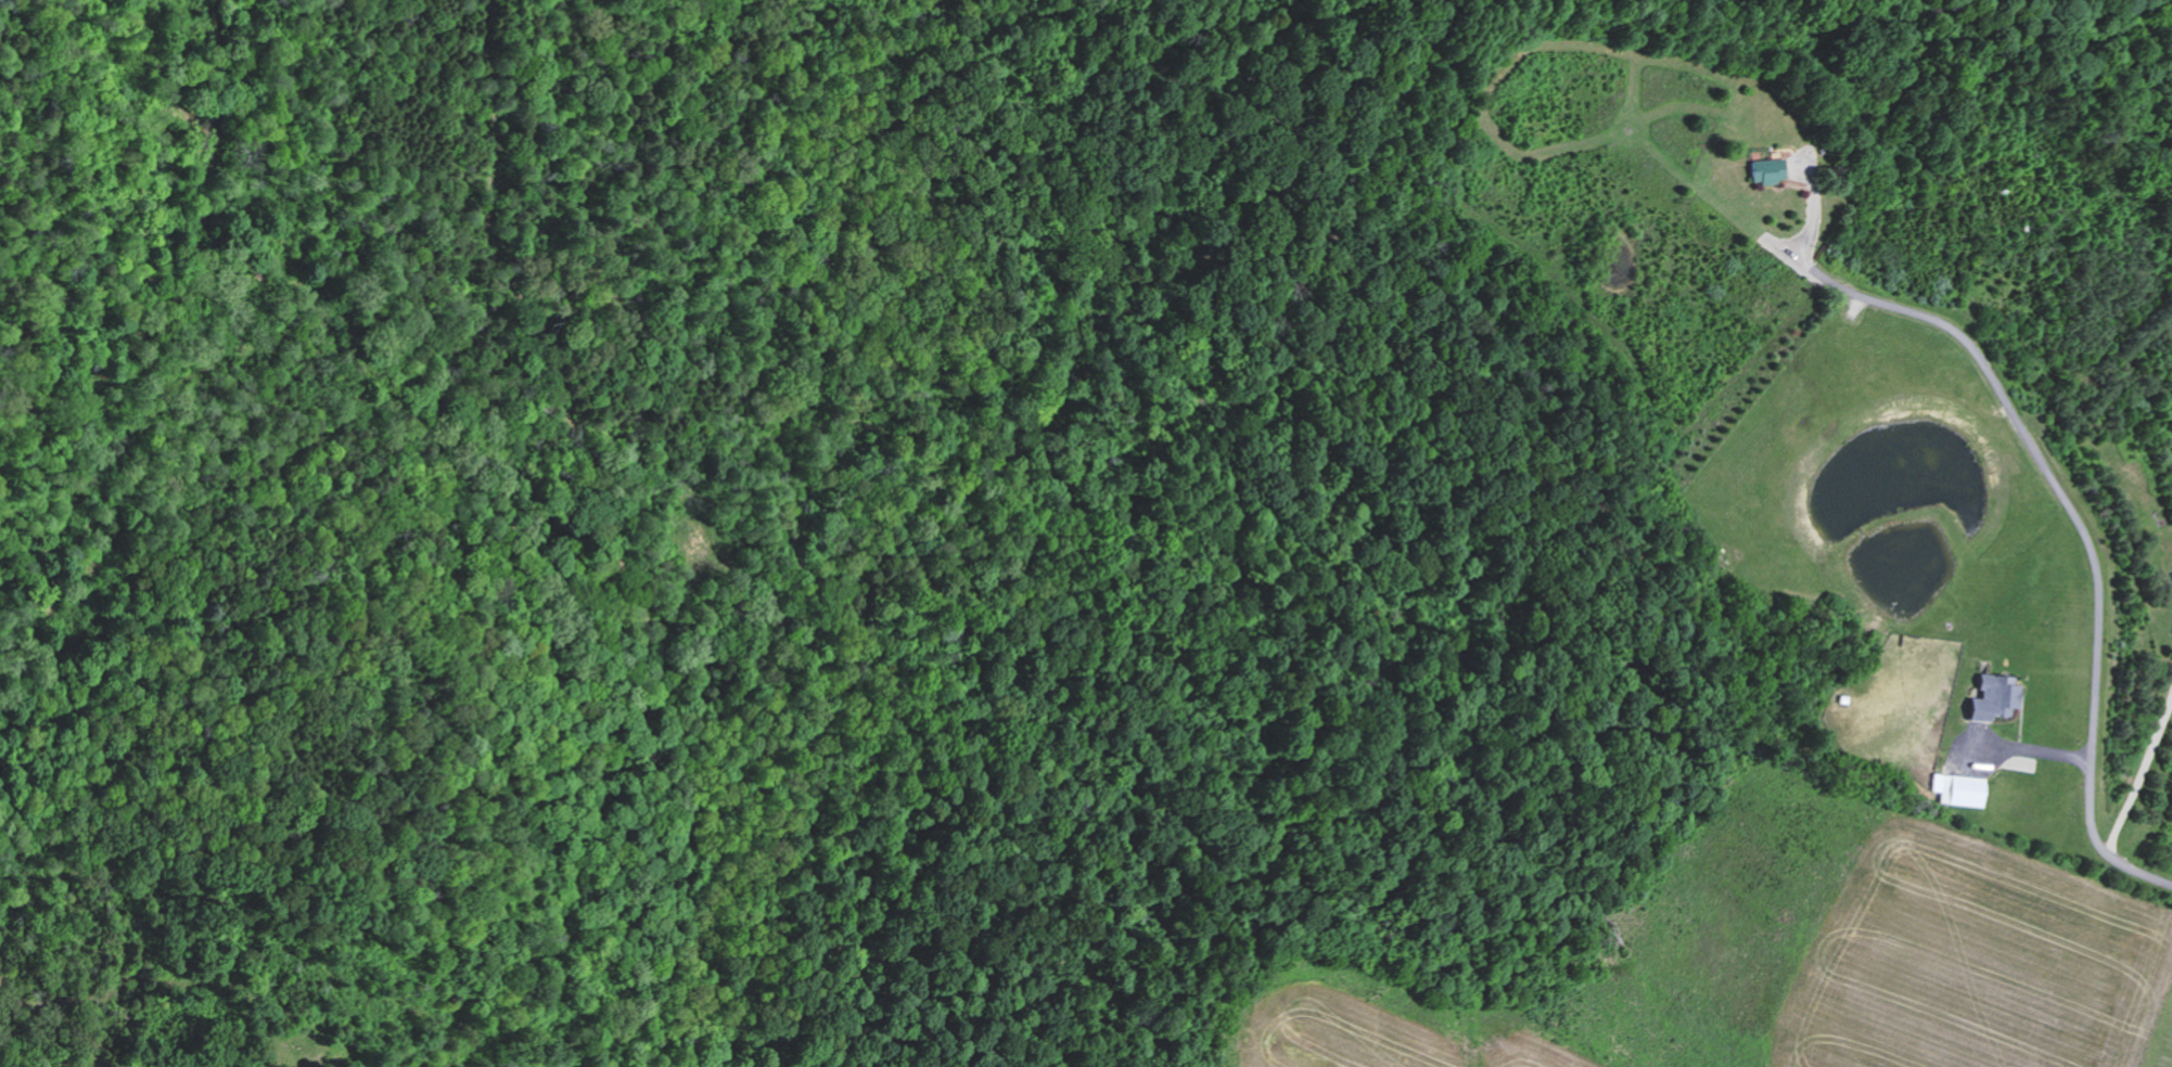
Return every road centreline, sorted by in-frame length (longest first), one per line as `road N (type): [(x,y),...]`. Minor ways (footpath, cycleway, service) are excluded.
road 1 (residential): [(1835,288),(1956,335),(1991,378),(2081,531),(2098,593),(2094,835),(2131,873),(2171,889)]

